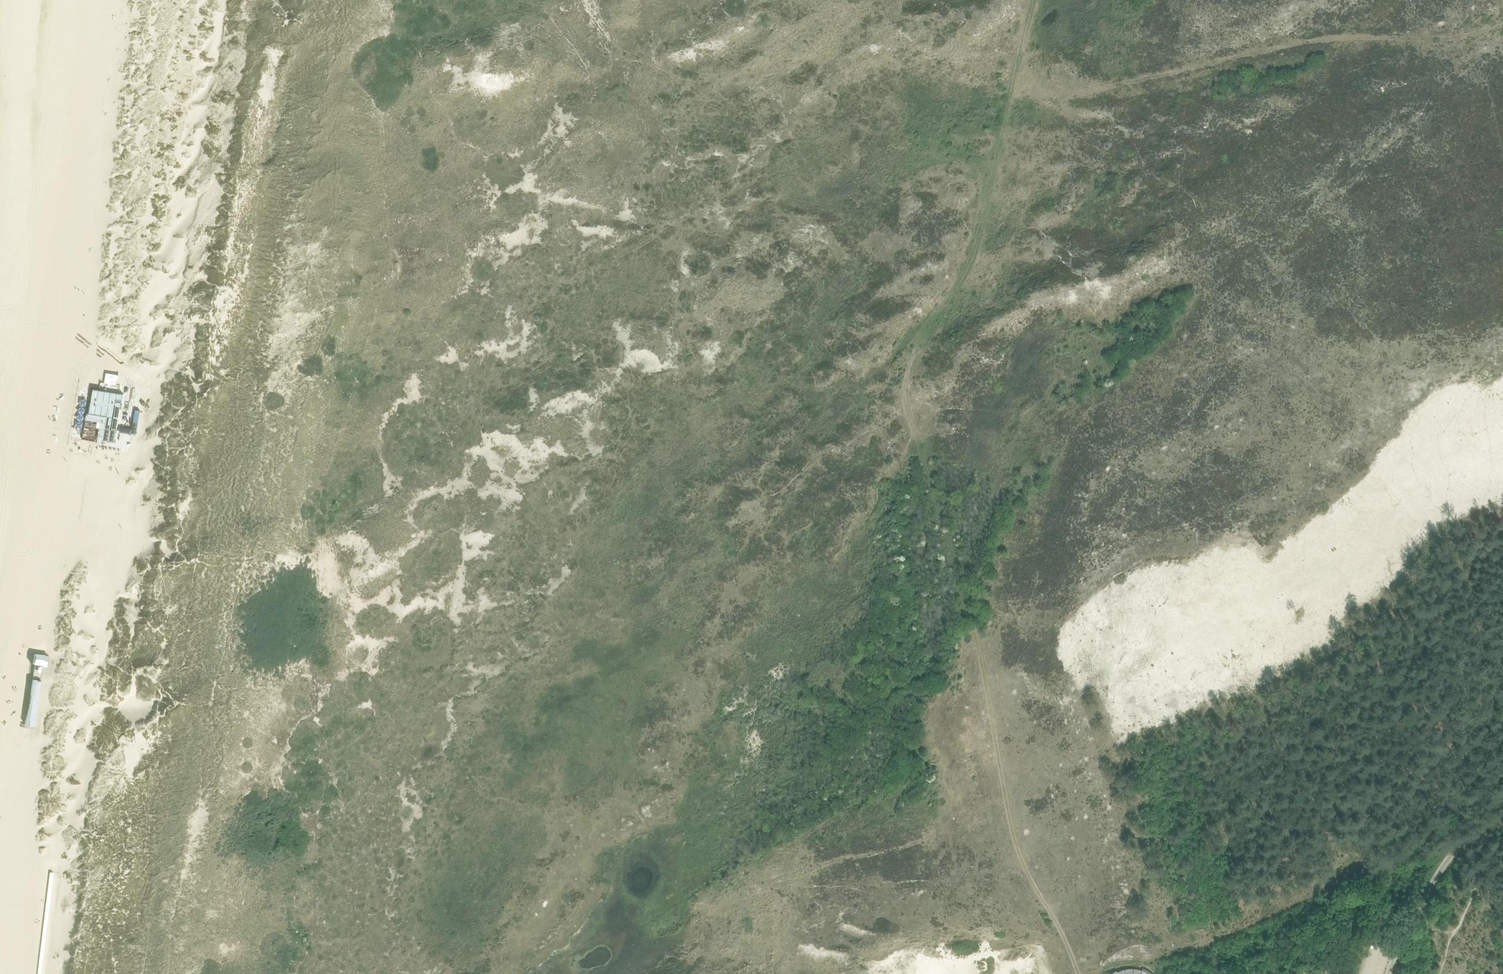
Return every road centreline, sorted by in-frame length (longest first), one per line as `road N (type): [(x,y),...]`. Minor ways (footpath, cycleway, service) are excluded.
road 1 (track): [(1035,0),(988,209),(970,265),(911,363),(909,410),(973,621),(1020,854),(1078,973)]

